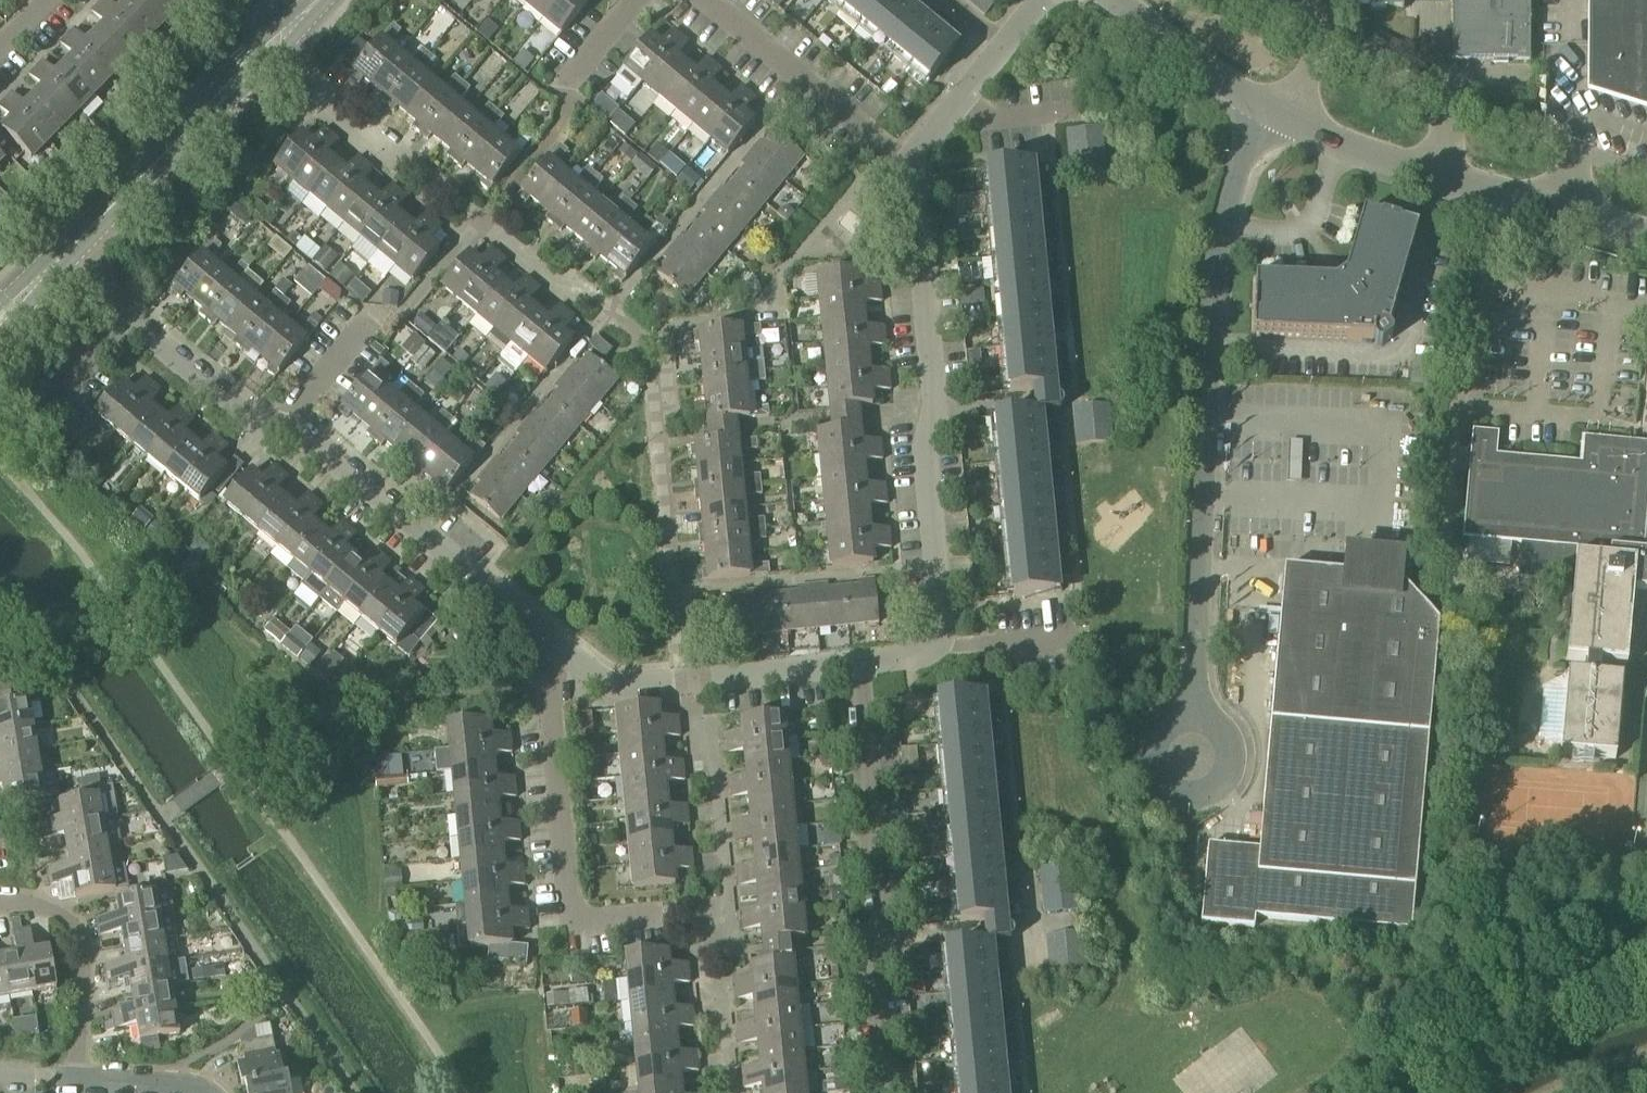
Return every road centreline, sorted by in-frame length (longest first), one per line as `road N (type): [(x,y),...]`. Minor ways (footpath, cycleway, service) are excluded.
road 1 (residential): [(252,63),(352,138),(401,157),(551,280),(586,291),(641,338),(679,682)]
road 2 (unclassified): [(1194,720),(1214,291),(1269,106)]
road 3 (residential): [(915,171),(940,619),(928,651)]
road 4 (residential): [(882,1092),(871,968),(880,914),(858,665)]
road 5 (residential): [(558,648),(285,429)]
road 6 (residential): [(656,917),(593,922),(570,905),(553,735),(558,648)]
road 7 (tertiary): [(61,256),(252,63)]
road 8 (residential): [(915,171),(706,0)]
road 9 (unclassified): [(1514,197),(1269,106)]
road 10 (residential): [(76,1082),(80,937),(52,913),(0,902)]
road 11 (unclassified): [(1194,720),(1221,733),(1231,761),(1220,786),(1186,797),(1165,788),(1153,763),(1160,736),(1188,720)]
road 12 (residential): [(285,429),(236,407),(124,315)]
road 13 (unclassified): [(1269,106),(1115,0)]
road 14 (residential): [(858,665),(679,682)]
road 15 (residential): [(928,651),(1081,641)]
road 16 (residential): [(285,429),(370,315)]
road 17 (residential): [(945,119),(1086,110)]
road 18 (unclassified): [(1514,197),(1646,234)]
road 19 (residential): [(679,682),(609,685),(558,648)]
road 20 (residential): [(76,1082),(202,1092)]

